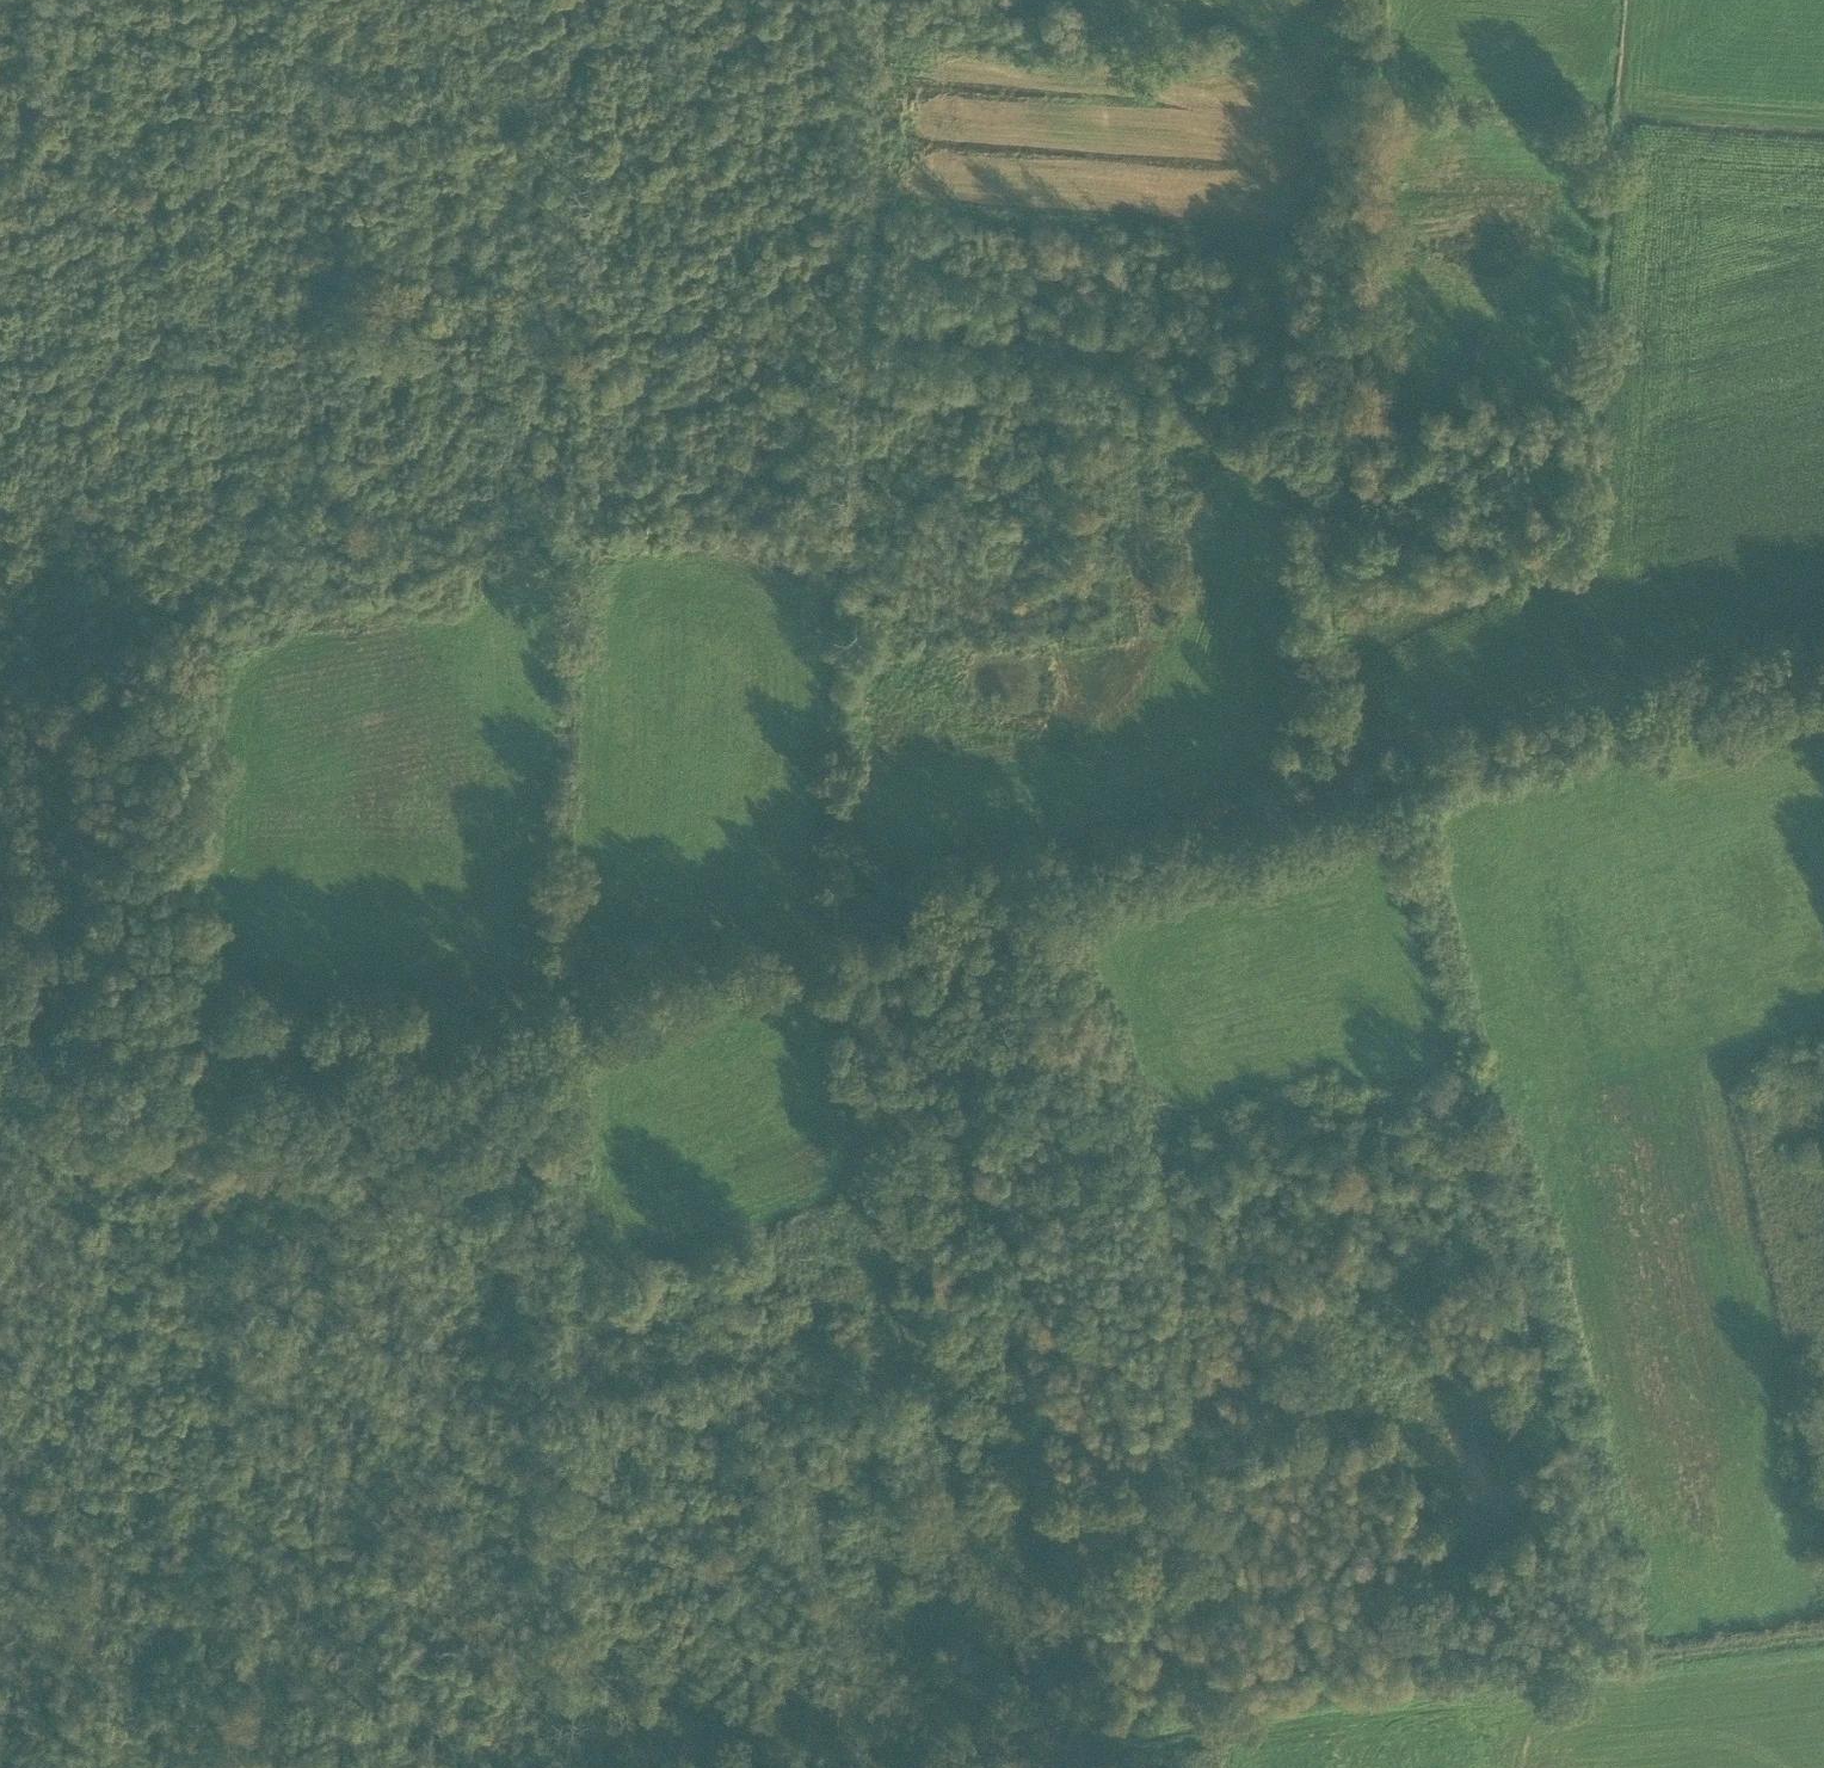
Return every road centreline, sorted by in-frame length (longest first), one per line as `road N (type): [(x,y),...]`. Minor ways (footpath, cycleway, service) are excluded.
road 1 (track): [(1823,662),(1422,776),(418,1030),(241,1031),(0,993)]
road 2 (track): [(1355,0),(1306,806)]

